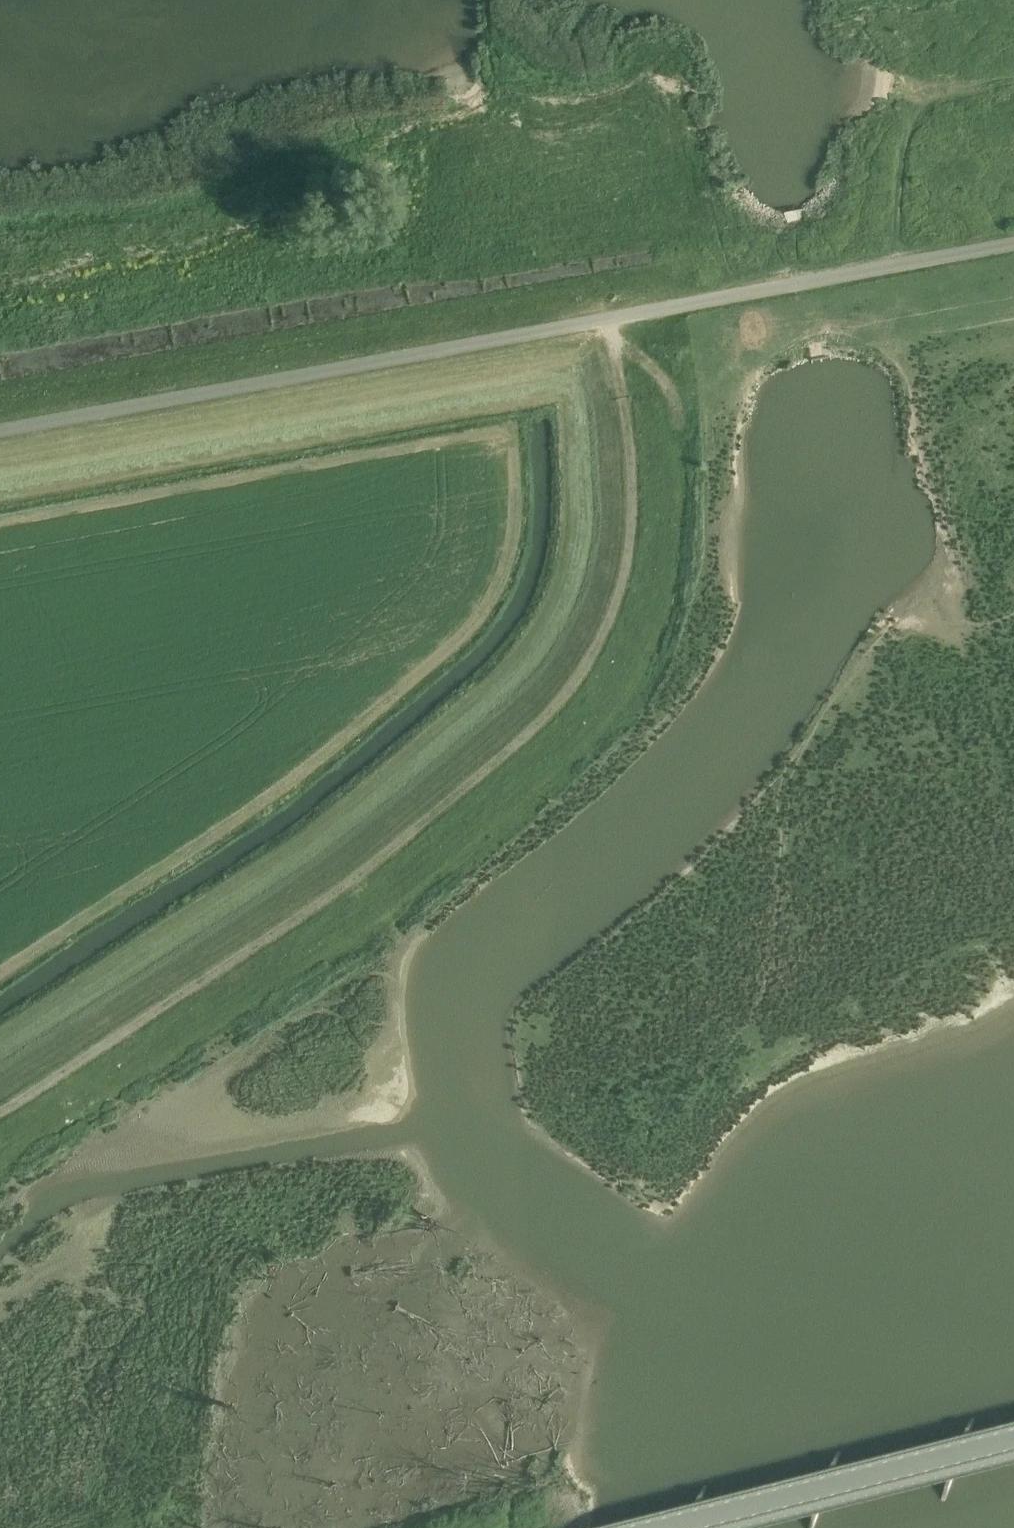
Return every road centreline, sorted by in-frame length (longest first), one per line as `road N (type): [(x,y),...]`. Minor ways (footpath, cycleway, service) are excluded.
road 1 (track): [(611,318),(633,490),(610,619),(583,676),(525,743),(264,938),(0,1106)]
road 2 (secondary): [(1013,1436),(648,1527)]

